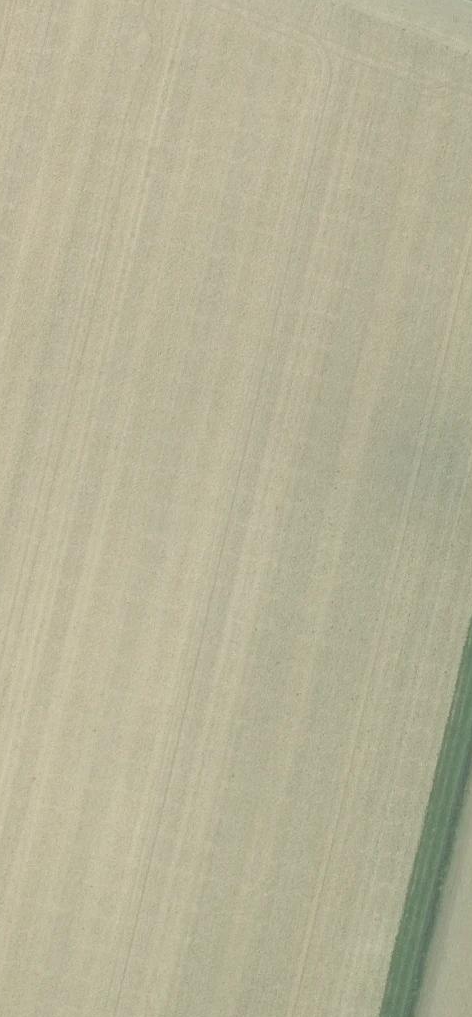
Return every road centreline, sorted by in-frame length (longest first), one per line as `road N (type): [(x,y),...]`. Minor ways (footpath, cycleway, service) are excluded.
road 1 (track): [(386,1016),(471,647)]

